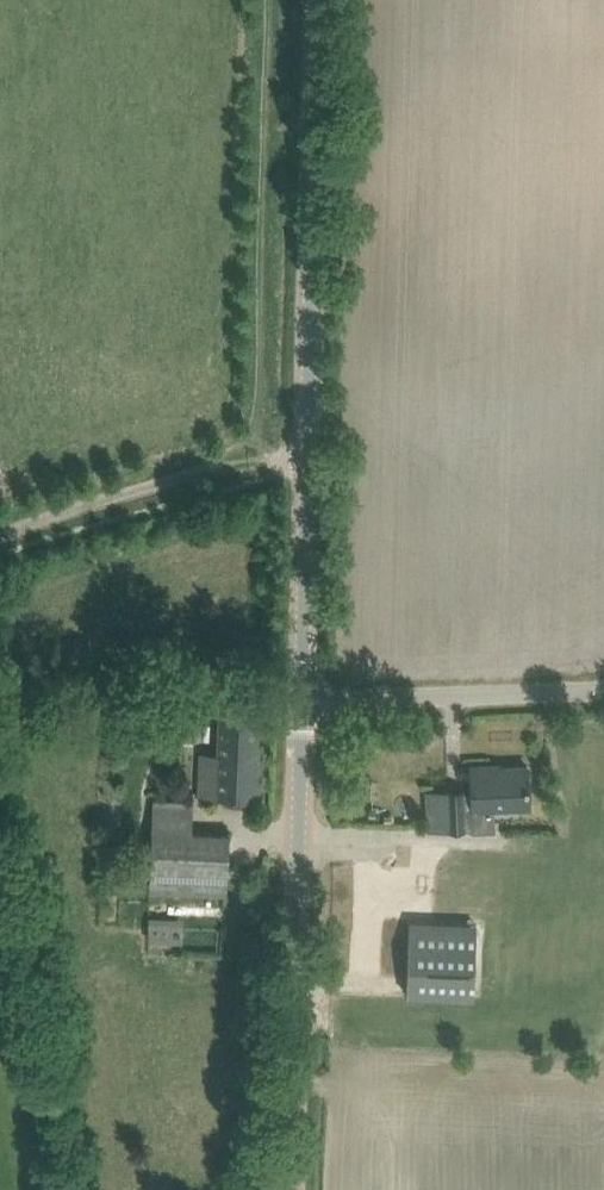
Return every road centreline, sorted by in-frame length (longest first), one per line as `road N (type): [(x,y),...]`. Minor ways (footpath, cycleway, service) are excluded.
road 1 (tertiary): [(301,713),(322,0)]
road 2 (tertiary): [(286,1189),(301,713)]
road 3 (track): [(0,534),(307,444)]
road 4 (unclassified): [(301,713),(603,697)]

